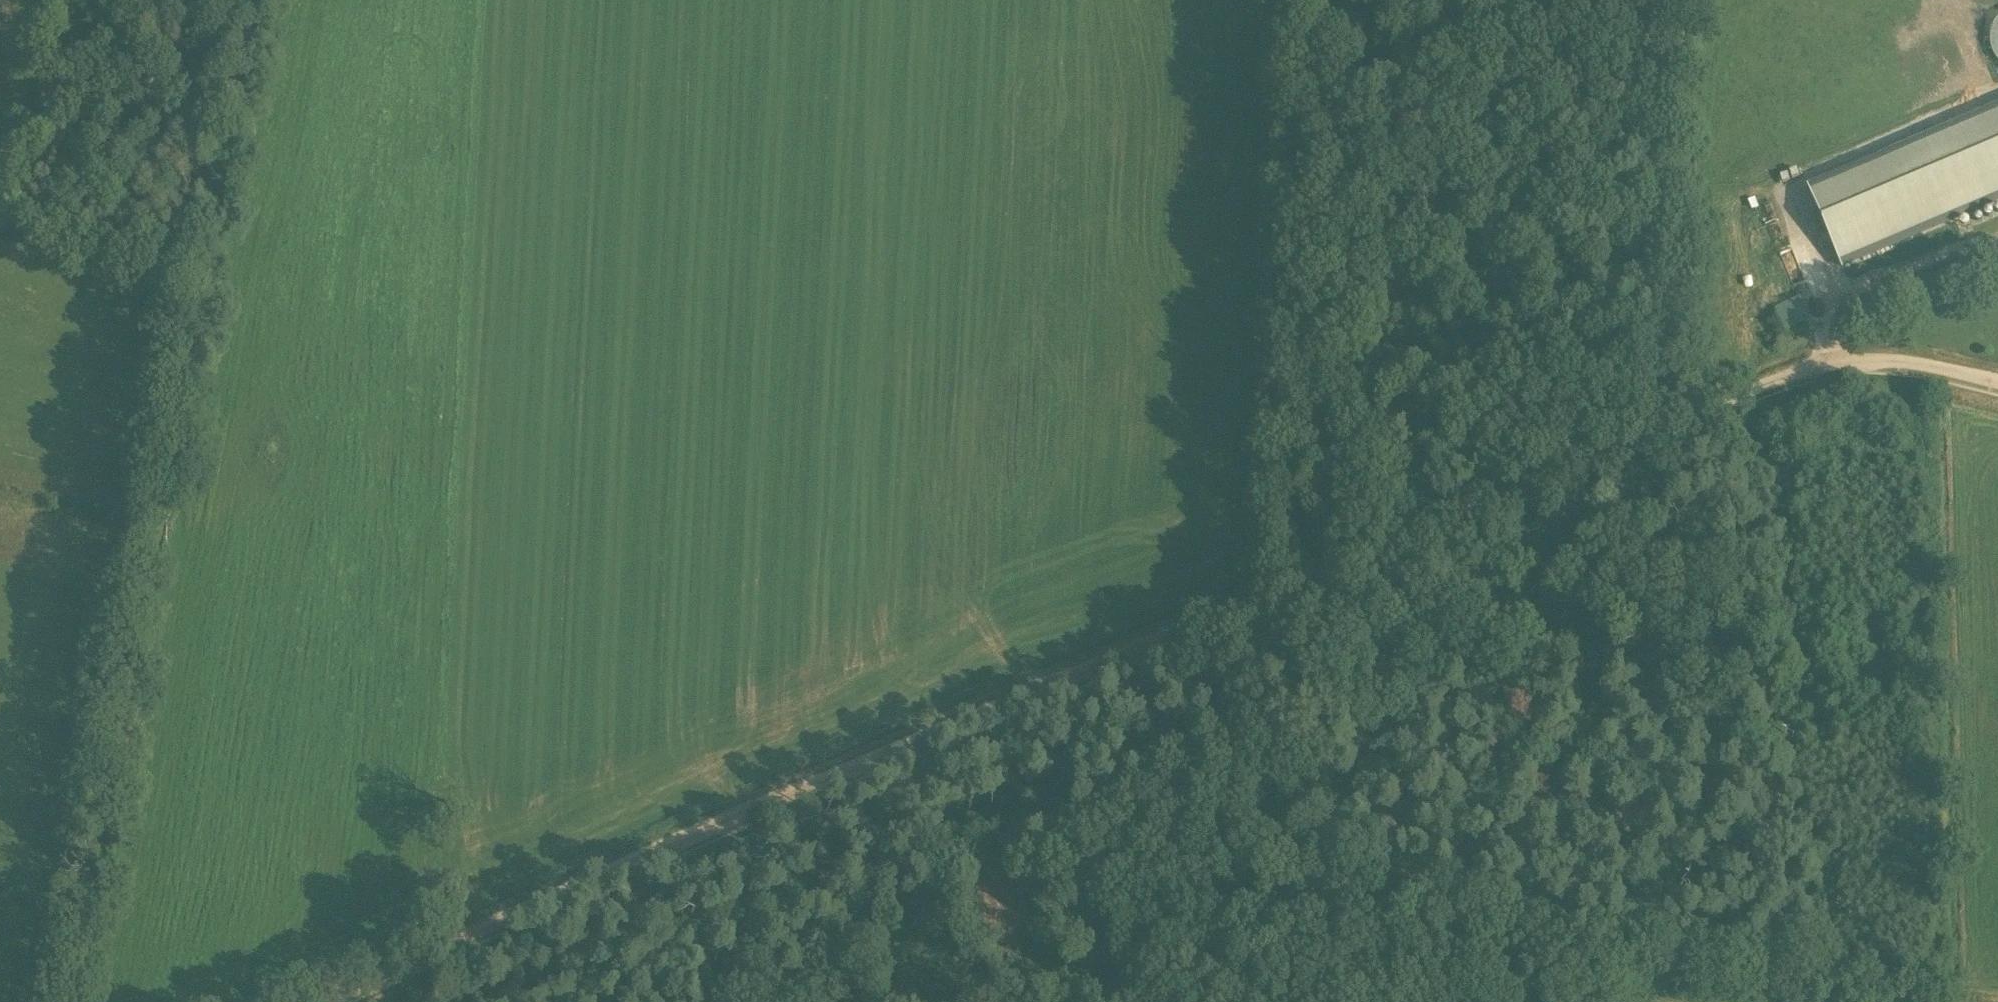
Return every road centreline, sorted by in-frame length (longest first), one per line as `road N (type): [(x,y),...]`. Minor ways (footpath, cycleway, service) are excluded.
road 1 (track): [(1997,387),(1917,368),(1849,363),(1809,371),(341,1001)]
road 2 (track): [(766,819),(732,1001)]

